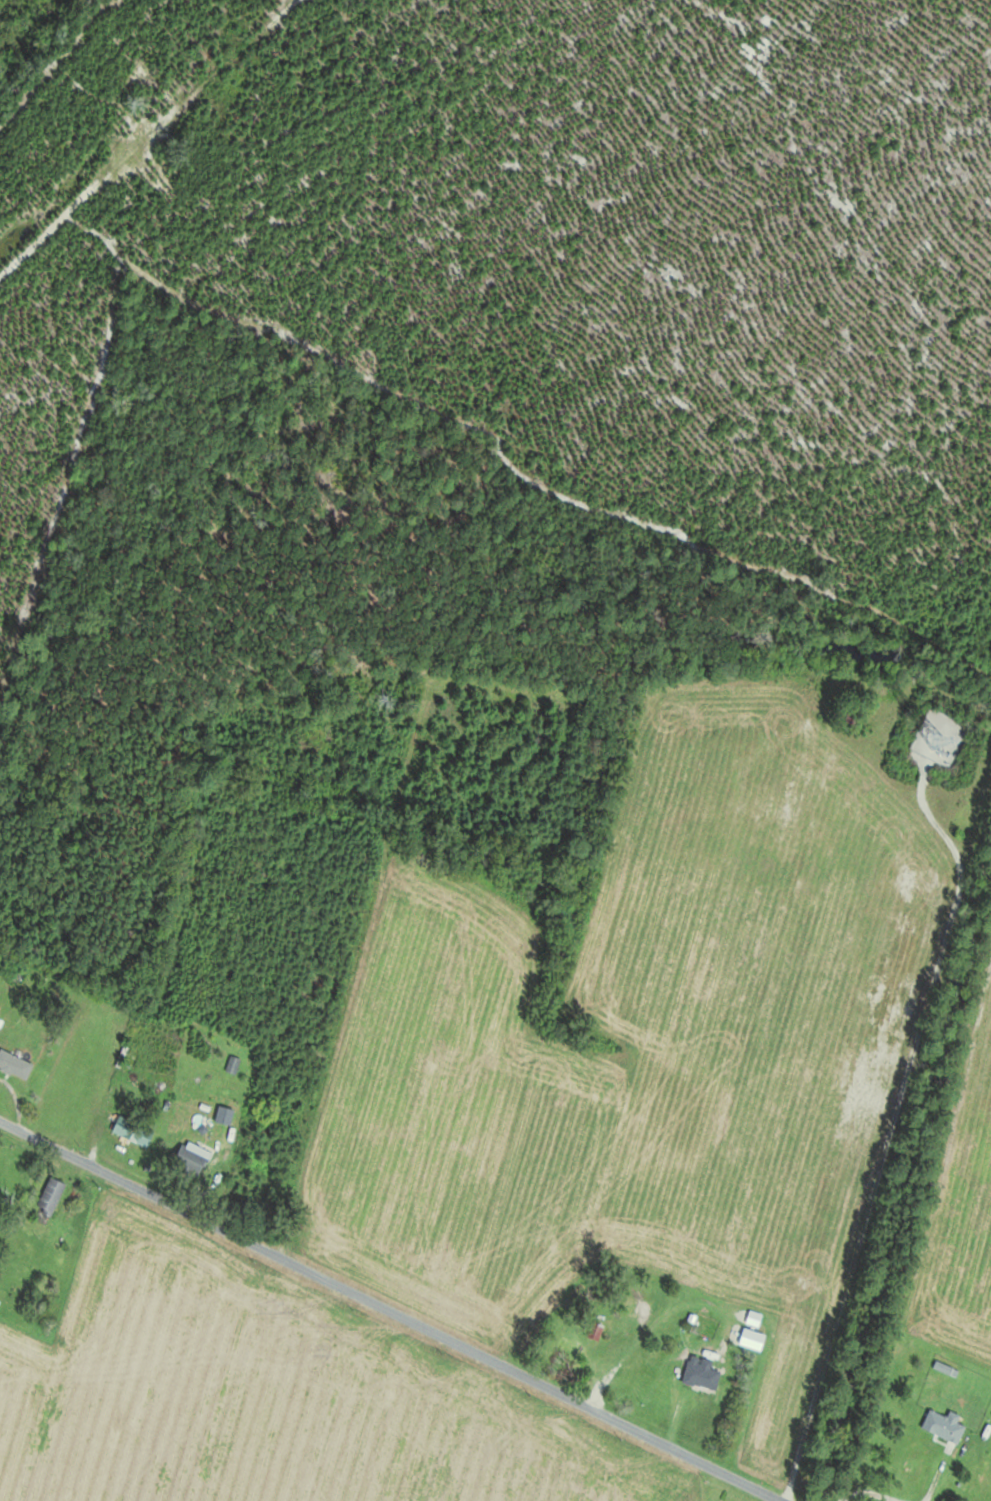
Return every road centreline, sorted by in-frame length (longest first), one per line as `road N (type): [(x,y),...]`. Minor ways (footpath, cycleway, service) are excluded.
road 1 (residential): [(0,1120),(779,1500)]
road 2 (residential): [(851,1283),(784,1500)]

